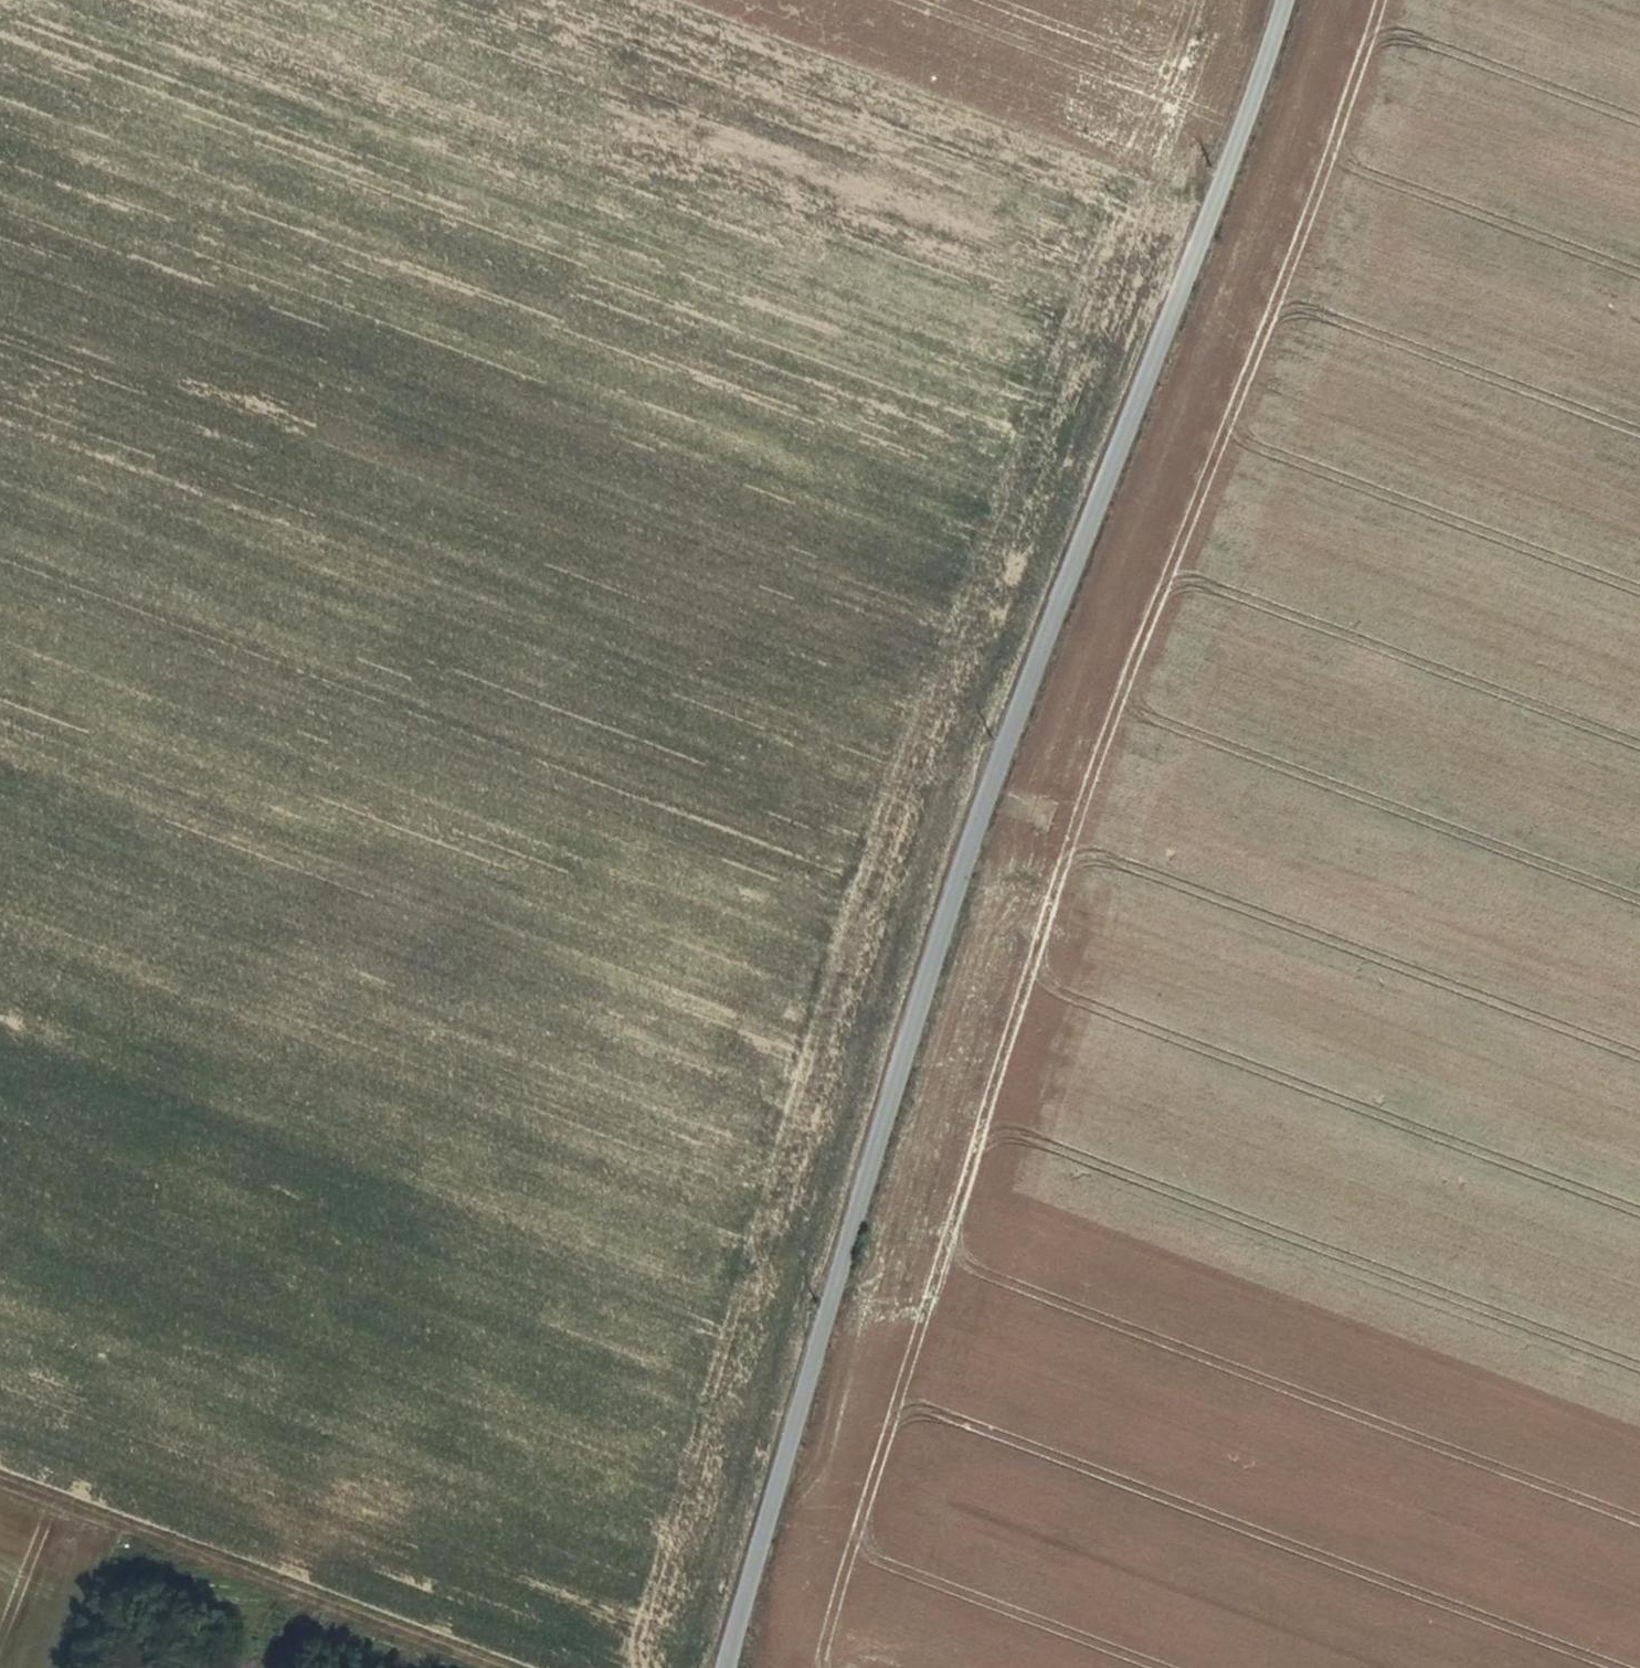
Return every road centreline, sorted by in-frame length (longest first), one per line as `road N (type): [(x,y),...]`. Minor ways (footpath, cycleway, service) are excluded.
road 1 (unclassified): [(724,1667),(976,814),(1151,360),(1276,0)]
road 2 (track): [(487,1667),(0,1485)]

